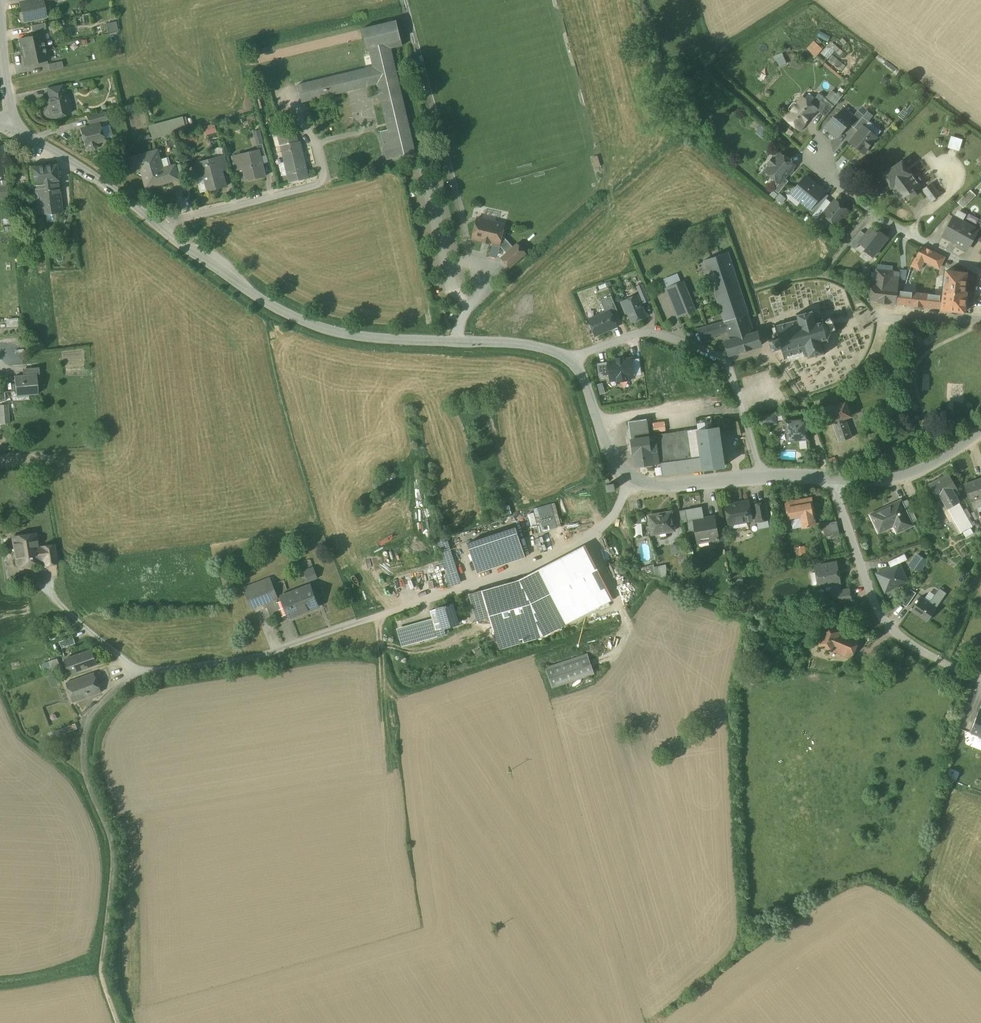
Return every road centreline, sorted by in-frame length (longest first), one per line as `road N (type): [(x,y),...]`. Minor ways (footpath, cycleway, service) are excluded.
road 1 (track): [(465,584),(259,654),(141,672),(117,685),(80,731),(76,747),(113,840),(106,978),(121,1022)]
road 2 (residential): [(575,365),(533,347),(375,341),(298,319),(173,240),(88,171),(13,130)]
road 3 (residential): [(767,478),(724,359),(658,333),(631,337),(575,365)]
road 4 (residential): [(980,683),(889,628),(830,478)]
road 5 (residential): [(633,481),(613,519),(593,533),(465,584)]
road 6 (residential): [(980,272),(870,209),(818,168),(818,157)]
road 7 (residential): [(980,436),(906,476),(830,478)]
road 8 (residential): [(767,478),(633,481)]
road 9 (residential): [(633,481),(608,447),(575,365)]
road 10 (residential): [(13,130),(1,0)]
road 11 (track): [(141,672),(45,584)]

